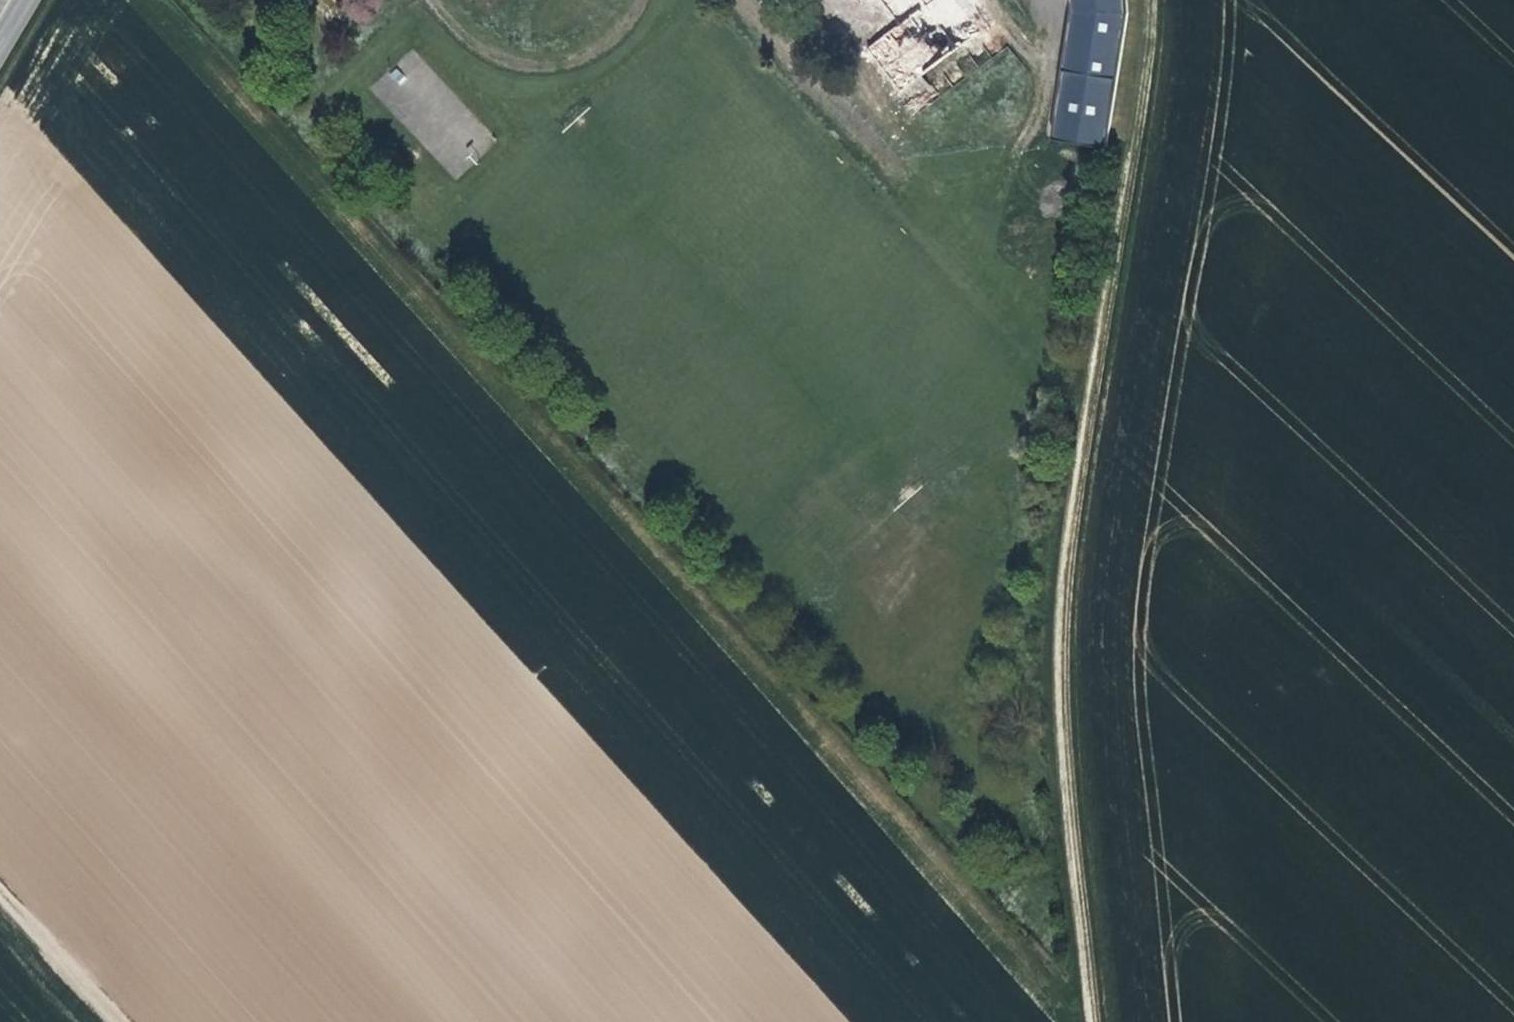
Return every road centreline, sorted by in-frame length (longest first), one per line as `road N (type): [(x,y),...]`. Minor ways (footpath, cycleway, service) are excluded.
road 1 (track): [(1160,0),(1058,639),(1097,1021)]
road 2 (track): [(0,885),(122,1021)]

